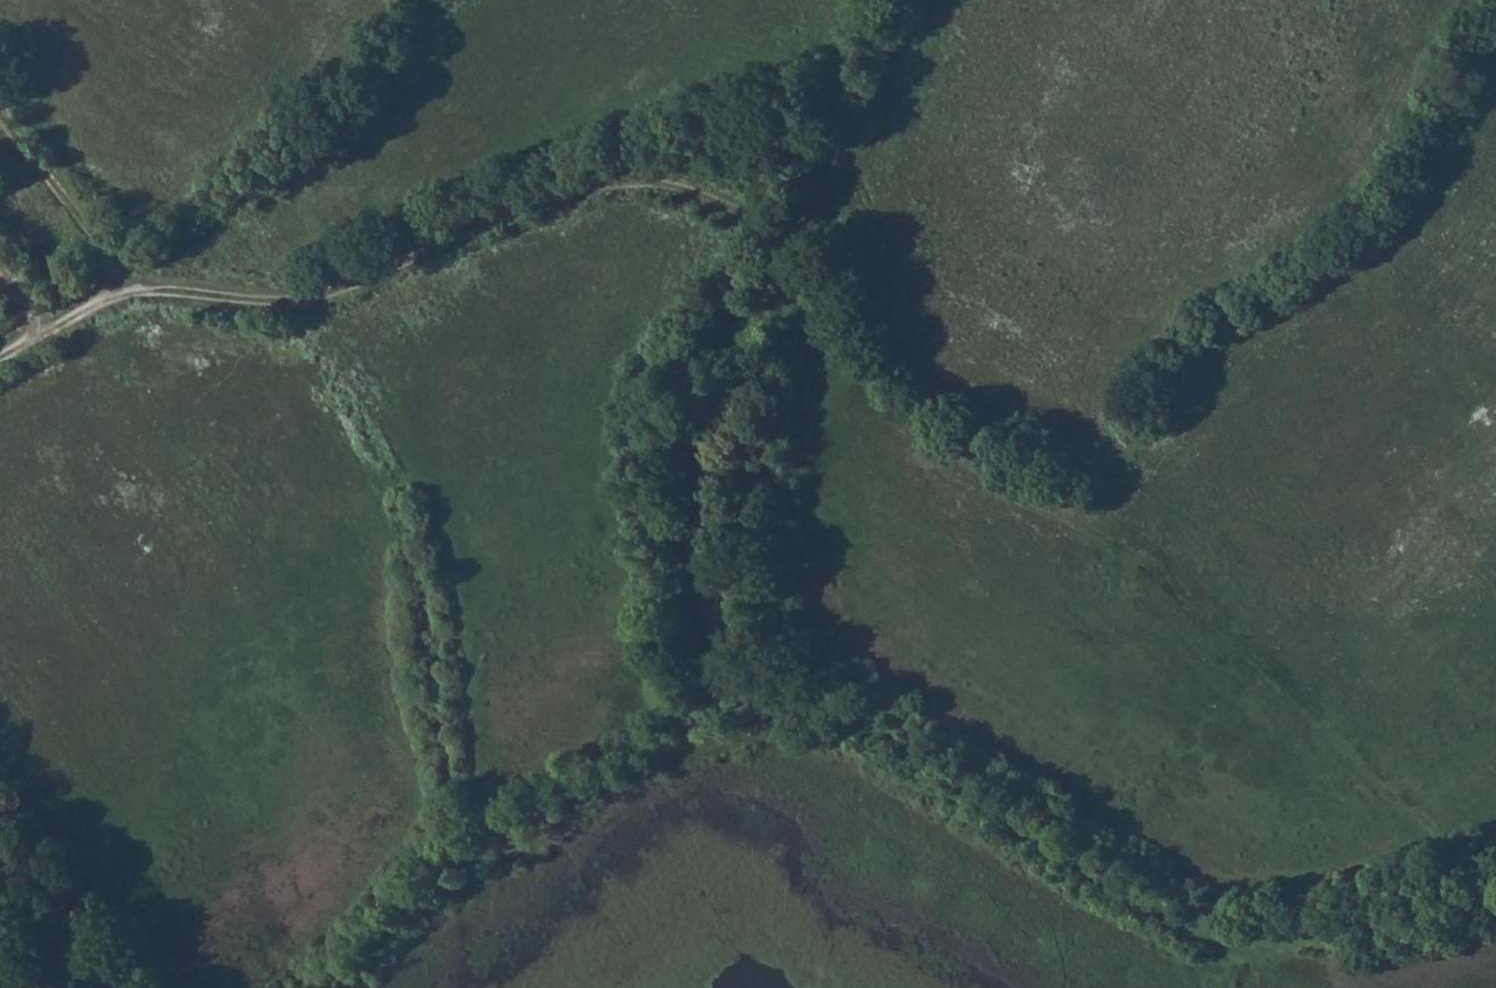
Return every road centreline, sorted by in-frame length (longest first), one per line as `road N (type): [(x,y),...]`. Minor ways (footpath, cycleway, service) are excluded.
road 1 (track): [(0,357),(134,289),(277,302),(352,288),(572,190),(660,184),(762,223),(795,220),(864,137),(910,33),(914,0)]
road 2 (track): [(96,987),(0,865)]

